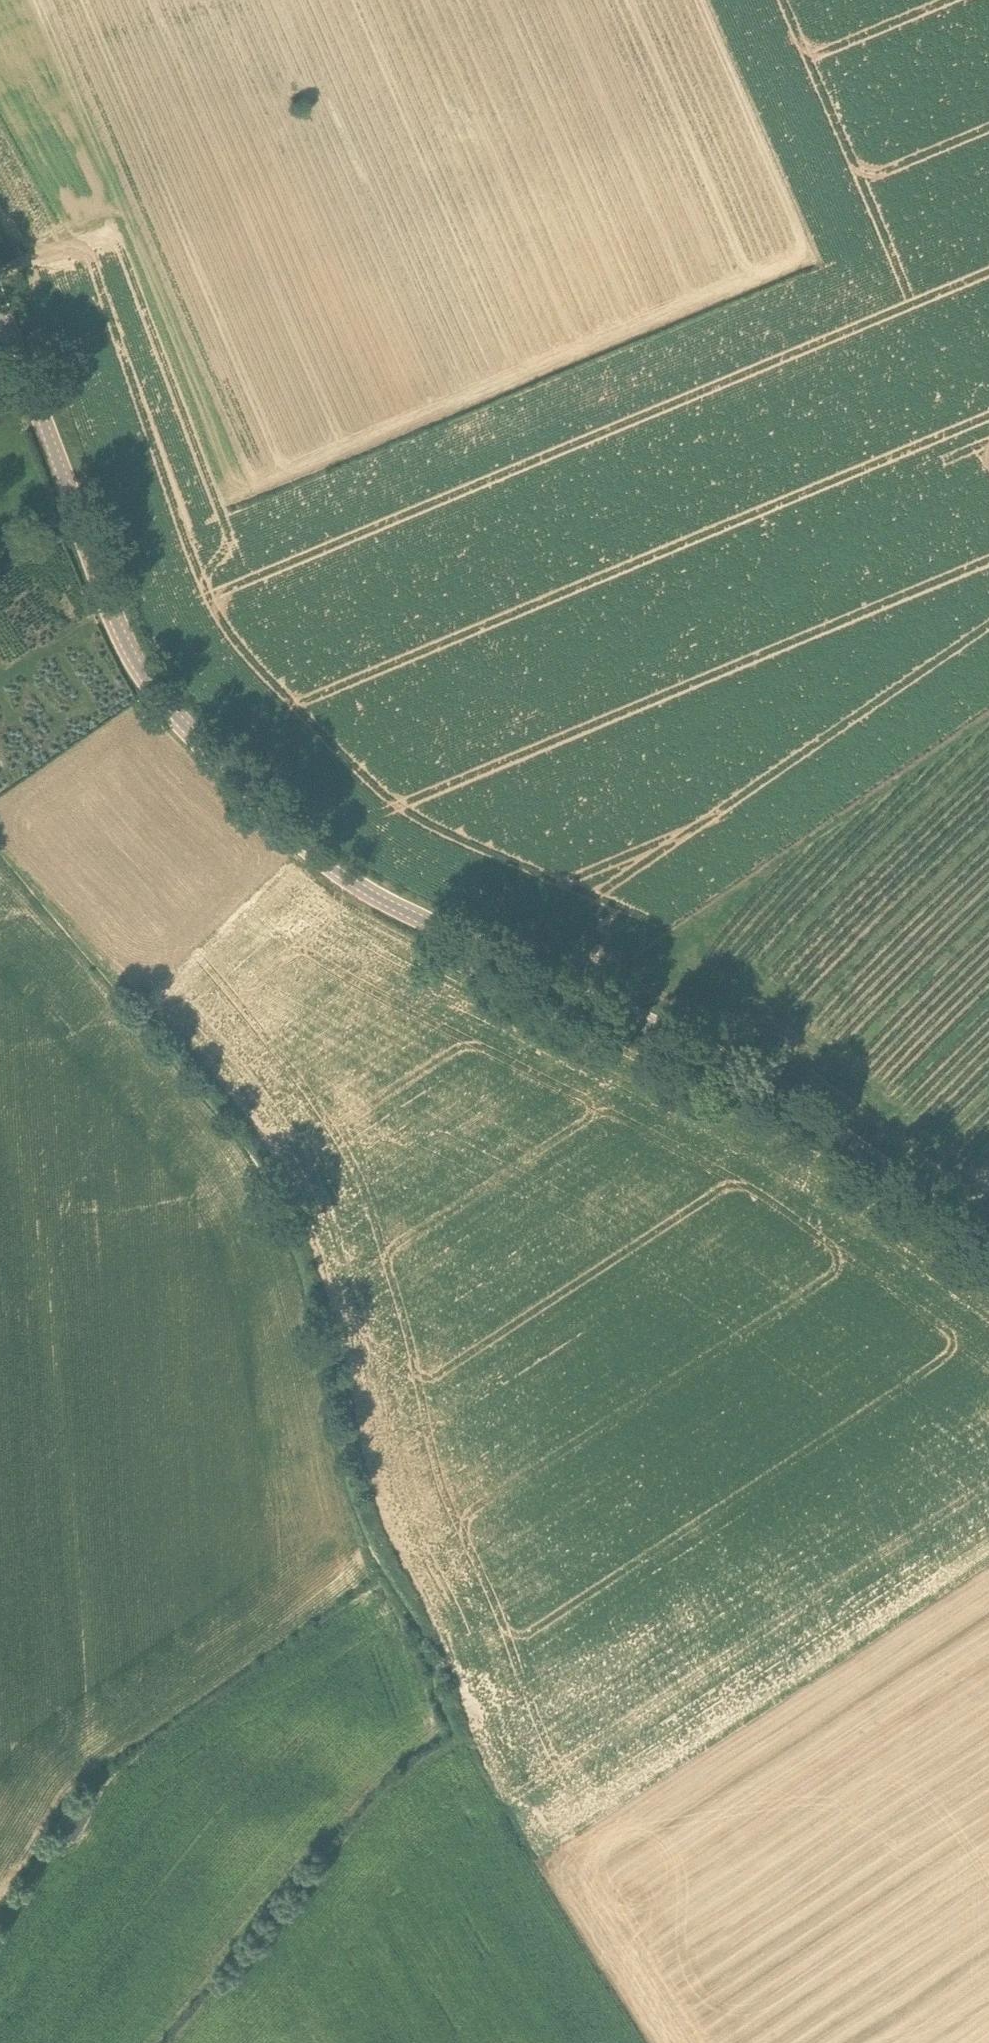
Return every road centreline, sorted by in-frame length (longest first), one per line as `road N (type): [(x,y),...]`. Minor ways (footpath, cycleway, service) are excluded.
road 1 (tertiary): [(988,1247),(732,1063),(397,909),(341,876),(267,810),(165,705),(130,655),(0,312)]

